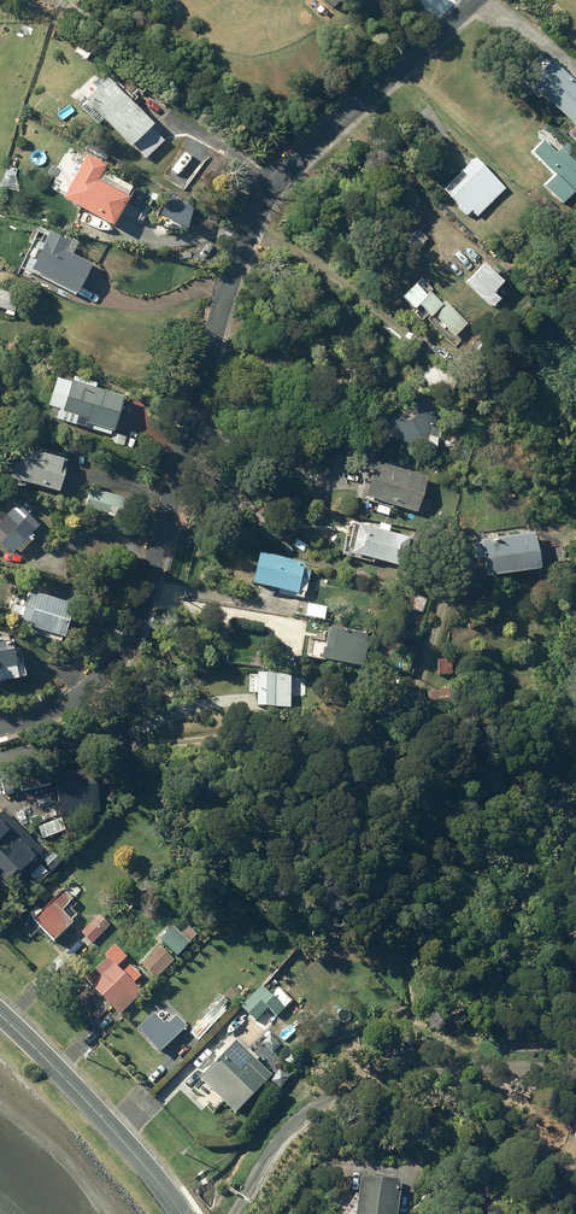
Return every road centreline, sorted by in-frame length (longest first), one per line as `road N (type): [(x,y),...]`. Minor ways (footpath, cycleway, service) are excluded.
road 1 (residential): [(0,727),(74,698),(126,647),(256,208),(280,175),(475,0)]
road 2 (track): [(54,0),(280,175)]
road 3 (secondary): [(181,1213),(0,1014)]

